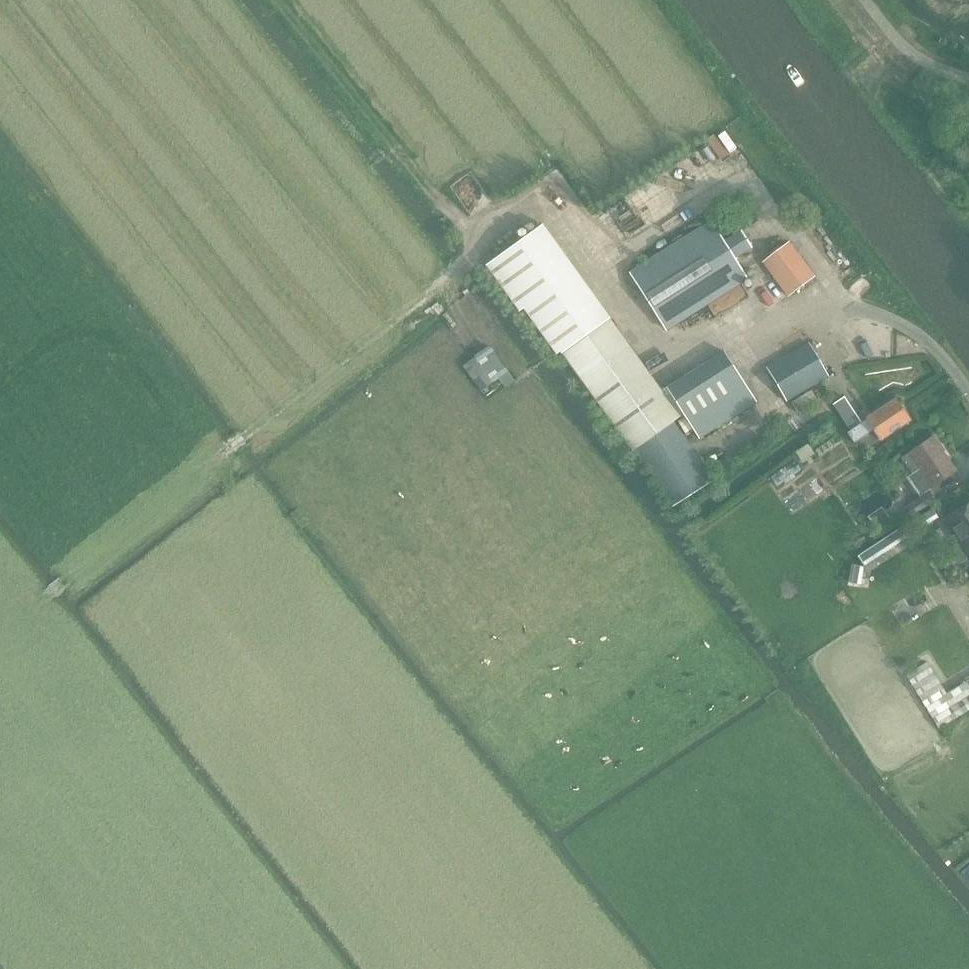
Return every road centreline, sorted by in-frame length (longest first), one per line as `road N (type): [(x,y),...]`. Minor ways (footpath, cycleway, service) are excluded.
road 1 (unclassified): [(968,402),(908,330),(864,311)]

